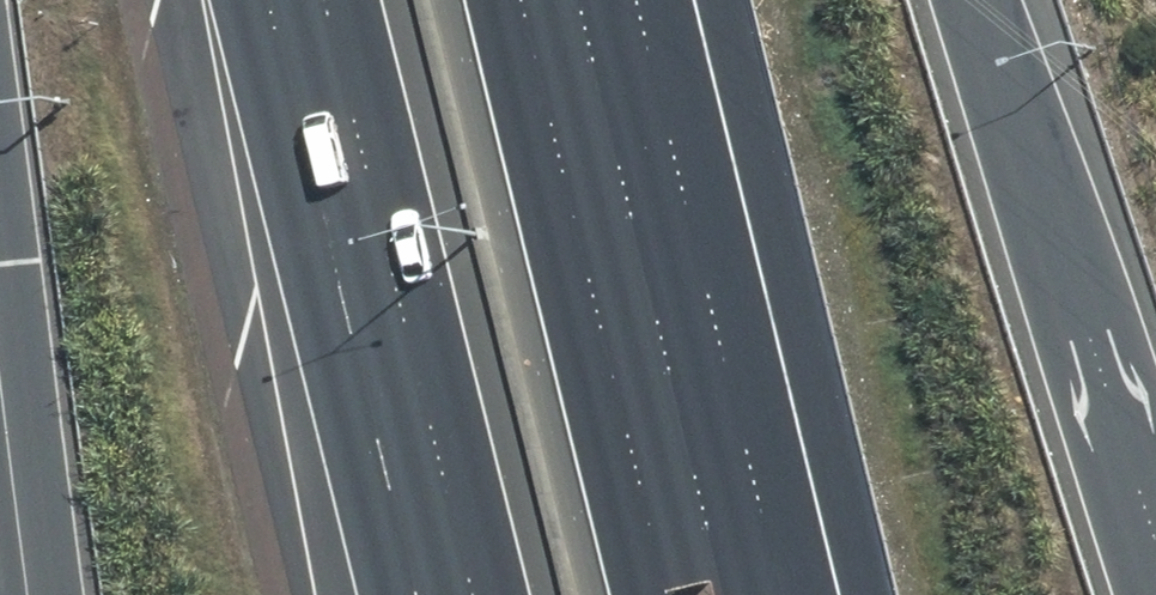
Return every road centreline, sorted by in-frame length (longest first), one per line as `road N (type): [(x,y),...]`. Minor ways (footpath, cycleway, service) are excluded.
road 1 (motorway): [(476,594),(326,0)]
road 2 (motorway): [(522,0),(668,594)]
road 3 (motorway): [(978,0),(1155,537)]

